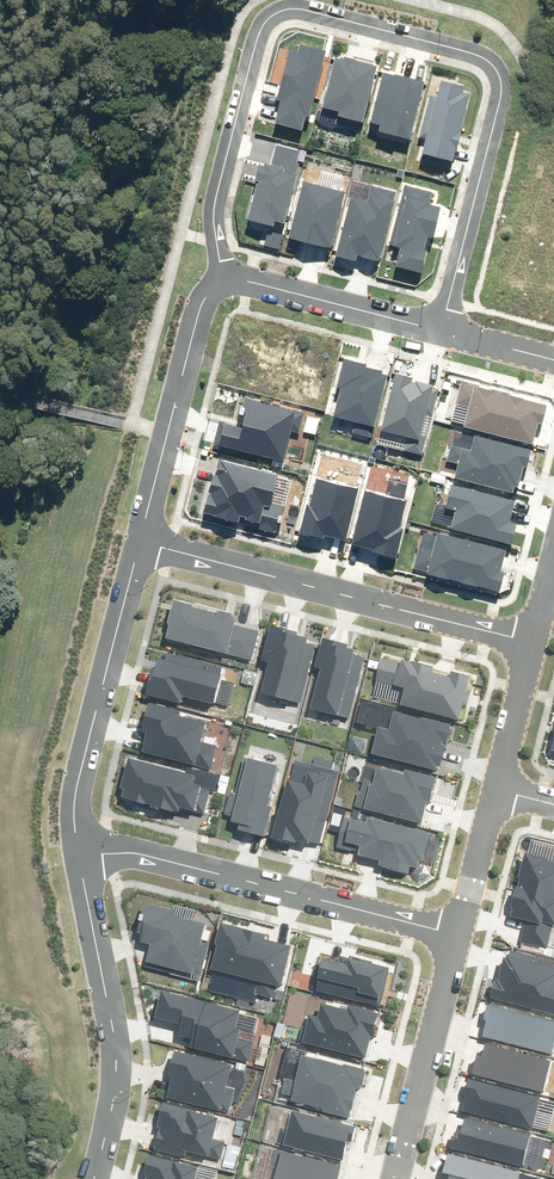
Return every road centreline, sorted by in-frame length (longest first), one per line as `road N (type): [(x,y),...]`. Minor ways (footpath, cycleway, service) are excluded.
road 1 (residential): [(223,278),(212,208),(259,33),(271,16),(299,9),(478,54),(501,79),(441,332)]
road 2 (residential): [(534,643),(140,542)]
road 3 (residential): [(457,934),(135,853),(80,859)]
road 4 (residential): [(140,542),(75,797),(80,859)]
road 5 (residential): [(80,859),(117,1050),(117,1114),(99,1178)]
road 6 (residential): [(223,278),(203,302),(140,542)]
road 7 (residential): [(396,1178),(457,934)]
road 8 (residential): [(441,332),(223,278)]
road 9 (residential): [(457,934),(495,787)]
road 10 (residential): [(495,787),(534,643)]

